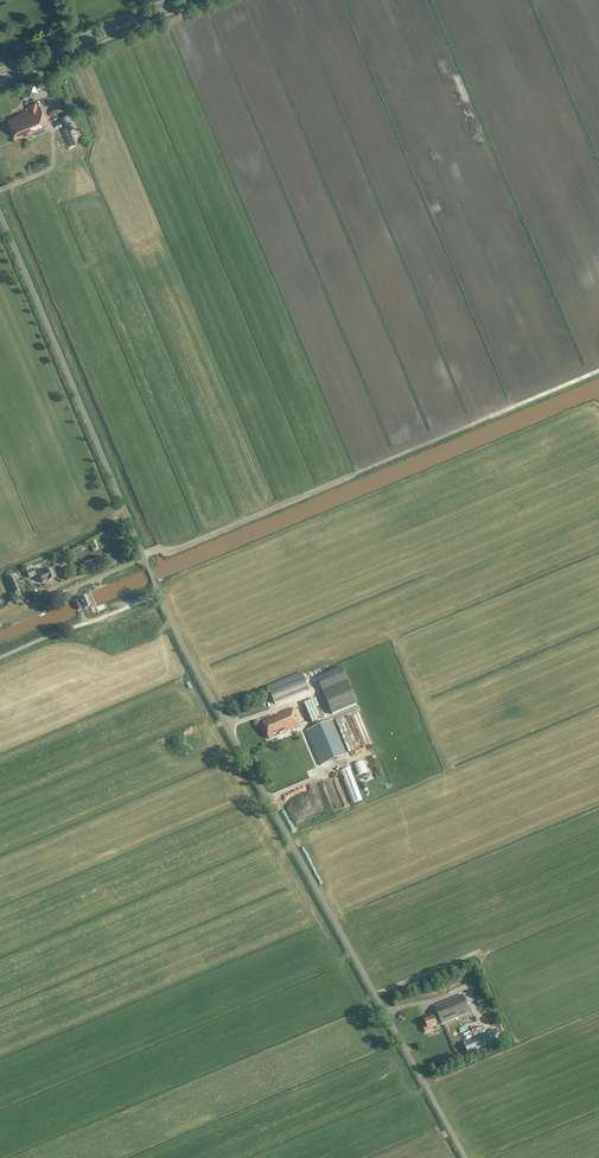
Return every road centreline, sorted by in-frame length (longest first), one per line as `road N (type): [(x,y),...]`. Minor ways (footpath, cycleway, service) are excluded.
road 1 (unclassified): [(468,1157),(193,665),(0,213)]
road 2 (primary): [(0,76),(183,0)]

